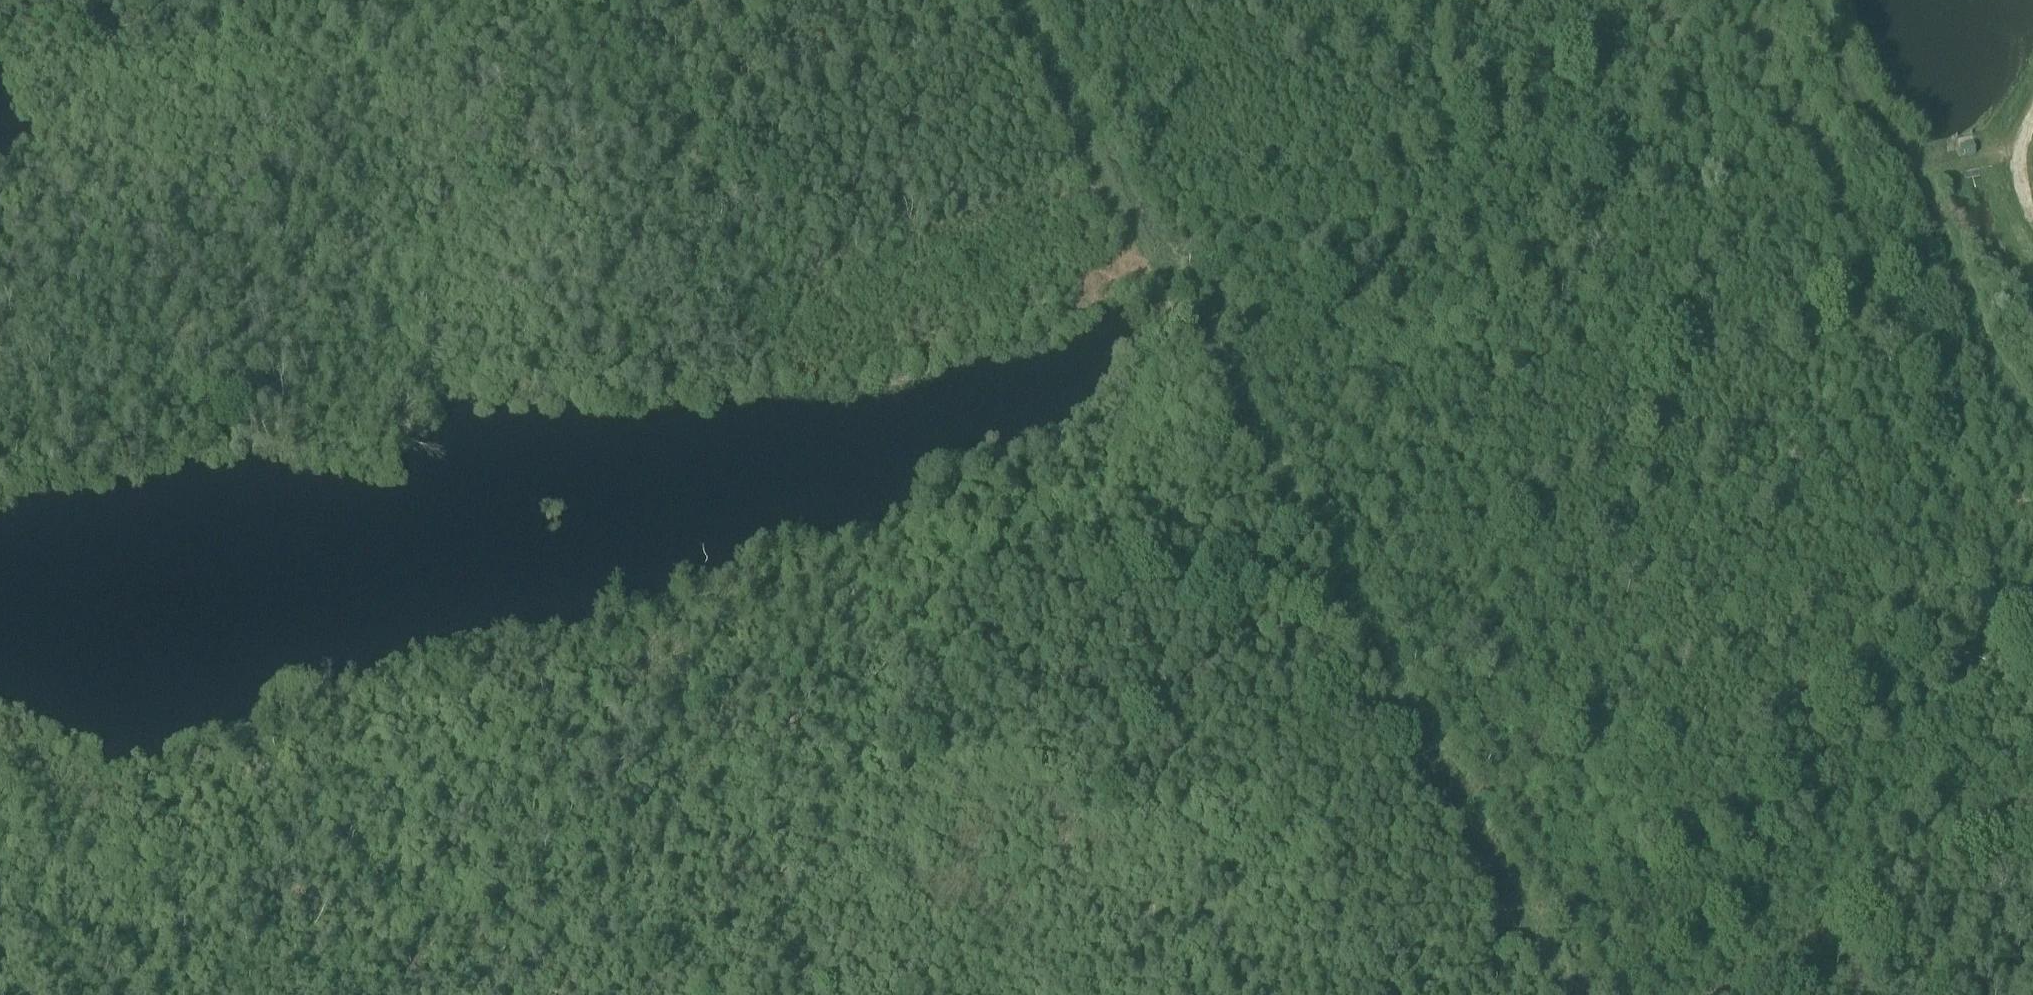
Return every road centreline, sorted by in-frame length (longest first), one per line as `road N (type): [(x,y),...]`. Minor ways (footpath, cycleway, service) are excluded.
road 1 (track): [(2005,146),(1917,165),(1877,119),(1815,0)]
road 2 (track): [(2032,211),(2005,146),(2032,76)]

